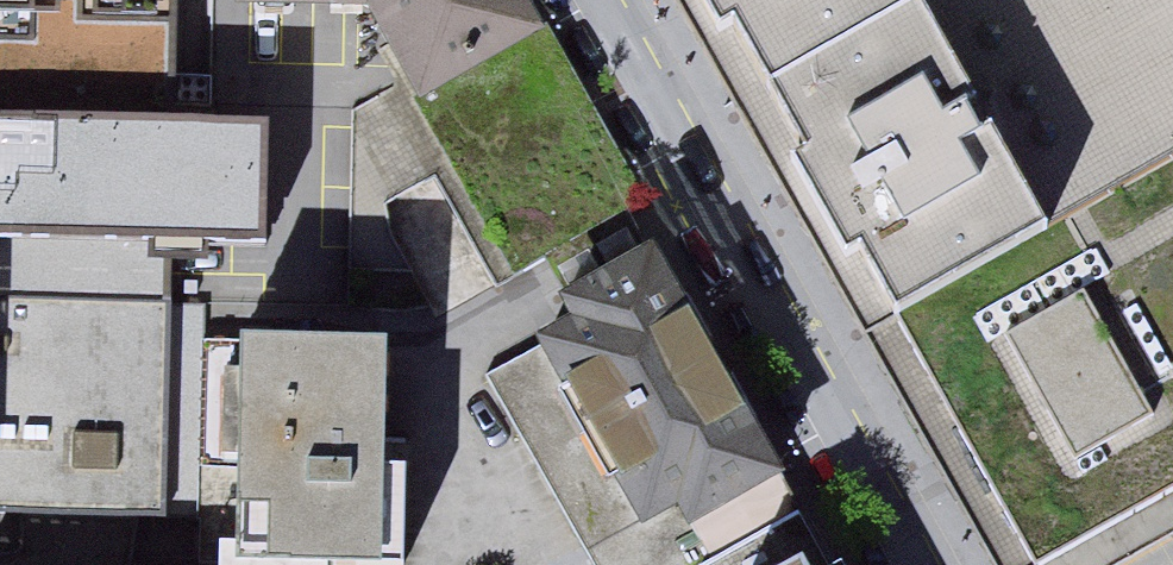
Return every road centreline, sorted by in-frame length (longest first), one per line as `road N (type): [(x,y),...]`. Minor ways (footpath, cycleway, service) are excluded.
road 1 (residential): [(610,0),(924,564)]

